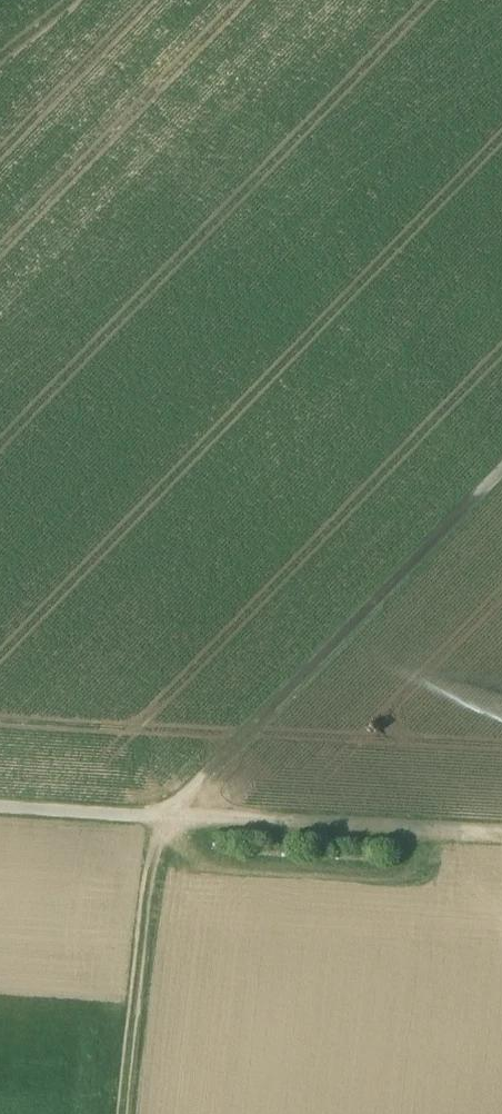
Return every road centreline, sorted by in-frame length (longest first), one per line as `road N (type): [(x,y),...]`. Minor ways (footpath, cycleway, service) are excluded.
road 1 (track): [(31,0),(501,463)]
road 2 (track): [(501,476),(163,818)]
road 3 (track): [(501,836),(163,818)]
road 4 (track): [(163,818),(187,851),(209,865),(367,877),(413,870),(426,831)]
road 5 (track): [(120,1113),(141,904),(163,818)]
road 6 (track): [(163,818),(0,808)]

